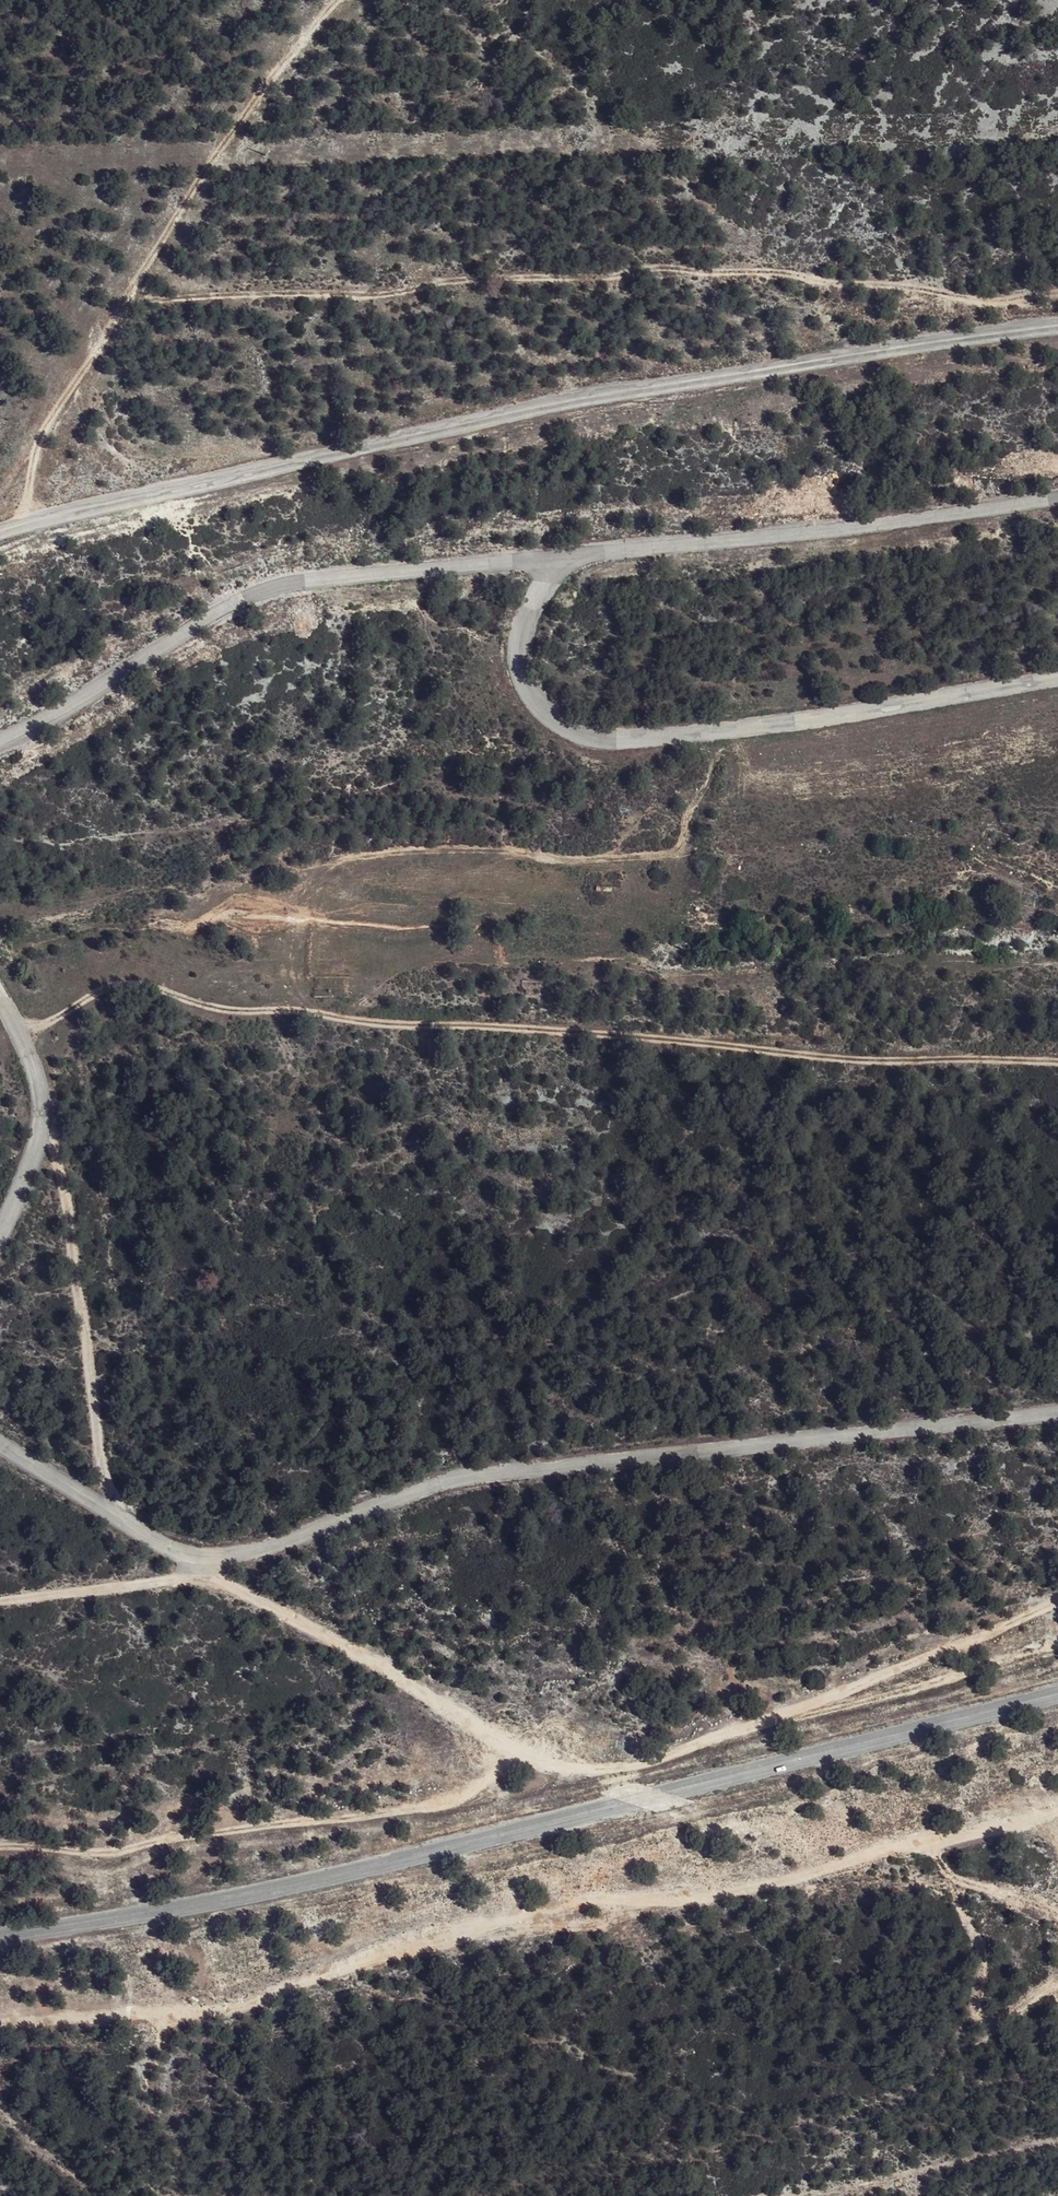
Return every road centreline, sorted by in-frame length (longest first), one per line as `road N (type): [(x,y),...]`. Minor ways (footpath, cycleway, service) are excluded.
road 1 (track): [(0,1600),(212,1577),(245,1587),(371,1657),(487,1736),(569,1769),(626,1772),(1057,1606)]
road 2 (unclassified): [(0,1438),(155,1539),(190,1553),(243,1554),(482,1480),(1057,1415)]
road 3 (unclassified): [(0,1933),(150,1912),(1057,1696)]
road 4 (track): [(0,2023),(63,2011),(234,2007),(340,1963),(453,1936),(828,1864),(1057,1809)]
road 5 (unclassified): [(0,533),(506,416),(1057,328)]
road 6 (track): [(20,1031),(124,981),(249,1013),(319,1008),(421,1024),(910,1063),(1057,1059)]
road 7 (unclassified): [(1057,680),(716,736),(617,736),(558,715),(522,671),(534,597),(563,559)]
road 8 (track): [(35,525),(35,476),(76,382),(272,73),(338,0)]
road 9 (unclassified): [(563,559),(261,591),(0,741)]
road 10 (unclassified): [(1057,502),(563,559)]
road 11 (unclassified): [(0,989),(37,1068),(43,1134),(0,1244)]

